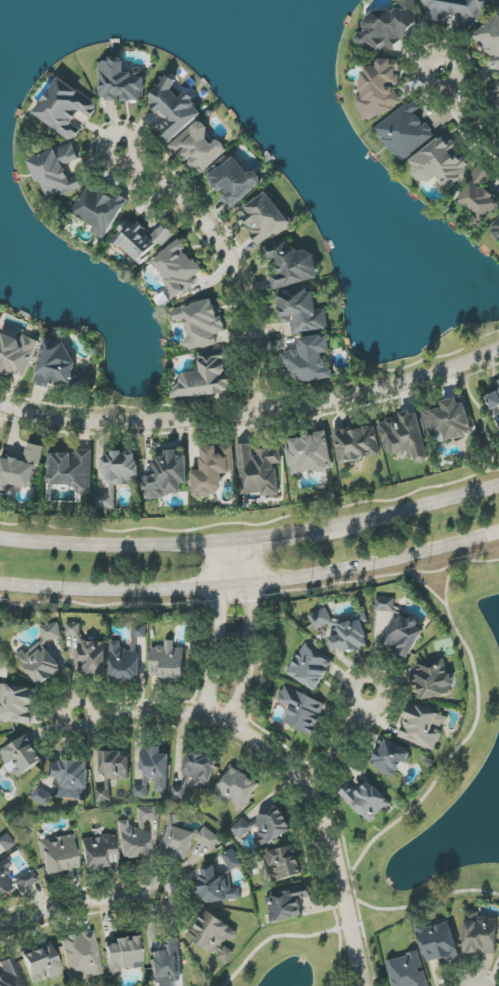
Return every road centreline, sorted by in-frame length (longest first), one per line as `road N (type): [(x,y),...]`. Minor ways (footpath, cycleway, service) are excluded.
road 1 (residential): [(498,352),(384,391),(208,419),(94,424),(0,406)]
road 2 (secondary): [(0,584),(132,591),(249,585),(383,564),(498,533)]
road 3 (residential): [(363,985),(327,832),(303,784),(273,754),(203,718),(79,715)]
road 4 (residential): [(133,160),(132,139),(111,140),(112,161),(133,160),(160,181),(234,266),(250,316),(263,413)]
road 5 (secondary): [(216,542),(127,547),(0,539)]
road 6 (secondary): [(498,487),(304,532)]
road 7 (residential): [(233,727),(252,625),(245,539)]
road 8 (residential): [(216,542),(219,625),(203,718)]
road 9 (residential): [(0,928),(88,904),(160,899)]

